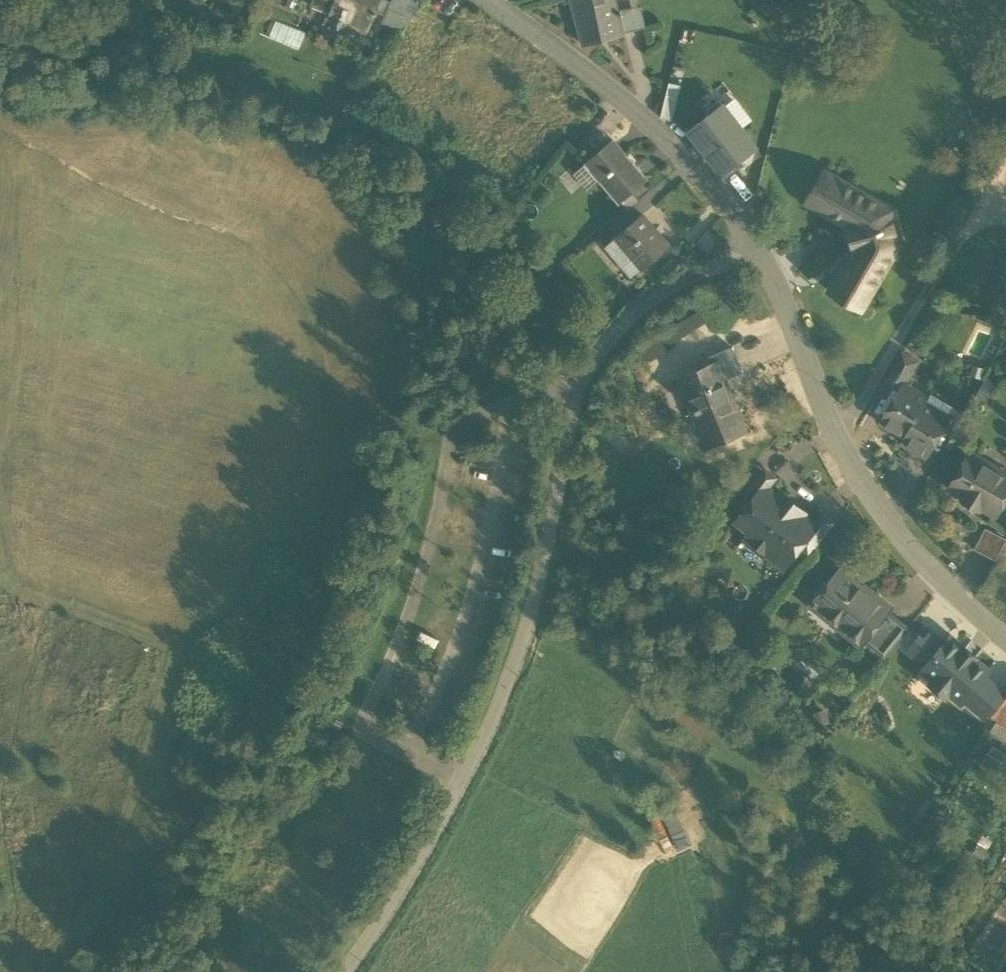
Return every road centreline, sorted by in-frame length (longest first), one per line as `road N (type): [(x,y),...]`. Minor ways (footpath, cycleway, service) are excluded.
road 1 (residential): [(473,764),(527,631),(588,373),(618,330),(681,278),(758,249)]
road 2 (unclassified): [(758,249),(643,119),(483,0)]
road 3 (unclassified): [(837,446),(968,222)]
road 4 (unclassified): [(1005,637),(936,575),(837,446)]
road 5 (track): [(344,971),(473,764)]
road 6 (unclassified): [(837,446),(758,249)]

